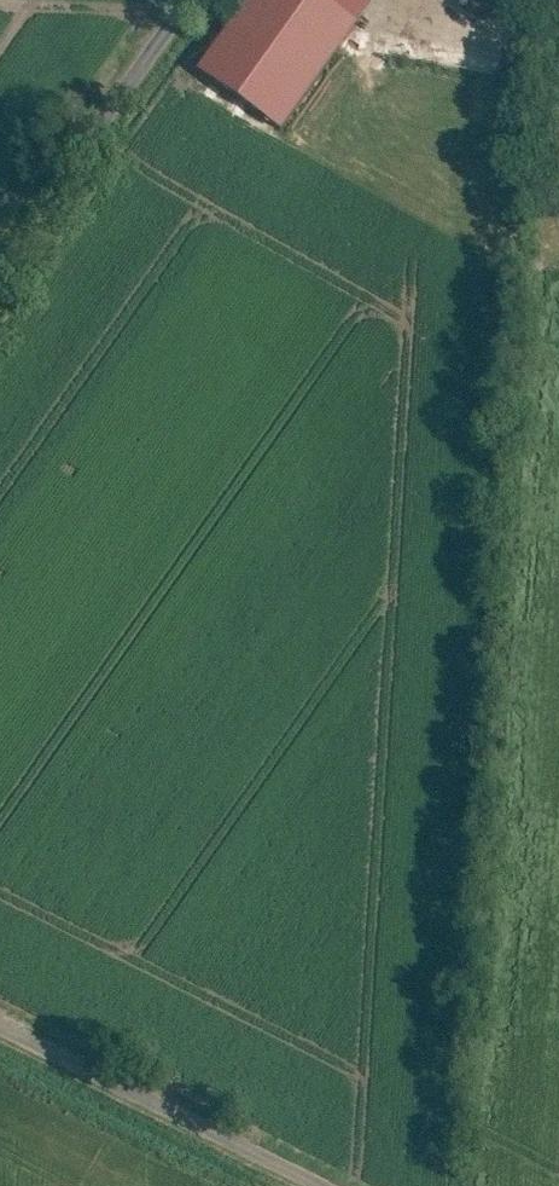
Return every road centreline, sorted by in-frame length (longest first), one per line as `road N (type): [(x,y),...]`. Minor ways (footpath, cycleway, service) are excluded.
road 1 (unclassified): [(312,1185),(0,1030)]
road 2 (unclassified): [(0,282),(202,0)]

